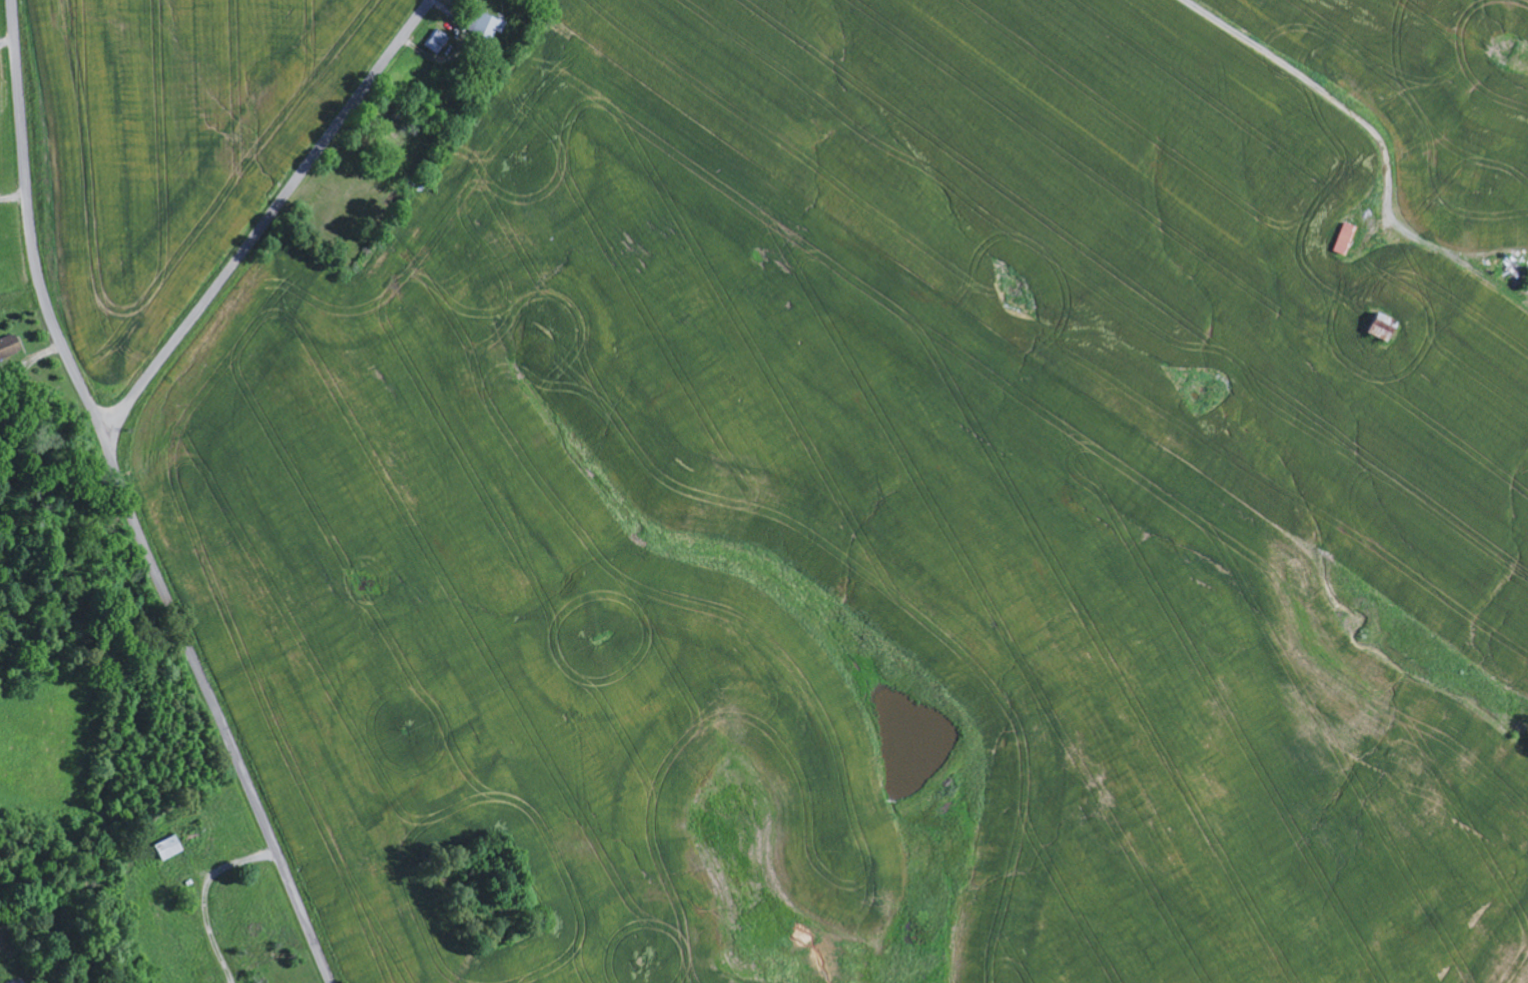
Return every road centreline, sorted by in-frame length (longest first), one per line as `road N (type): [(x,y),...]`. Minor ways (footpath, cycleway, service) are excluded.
road 1 (residential): [(334,982),(49,301),(35,243),(15,0)]
road 2 (residential): [(105,430),(430,0)]
road 3 (residential): [(1184,0),(1373,132),(1385,154),(1393,221),(1477,269)]

